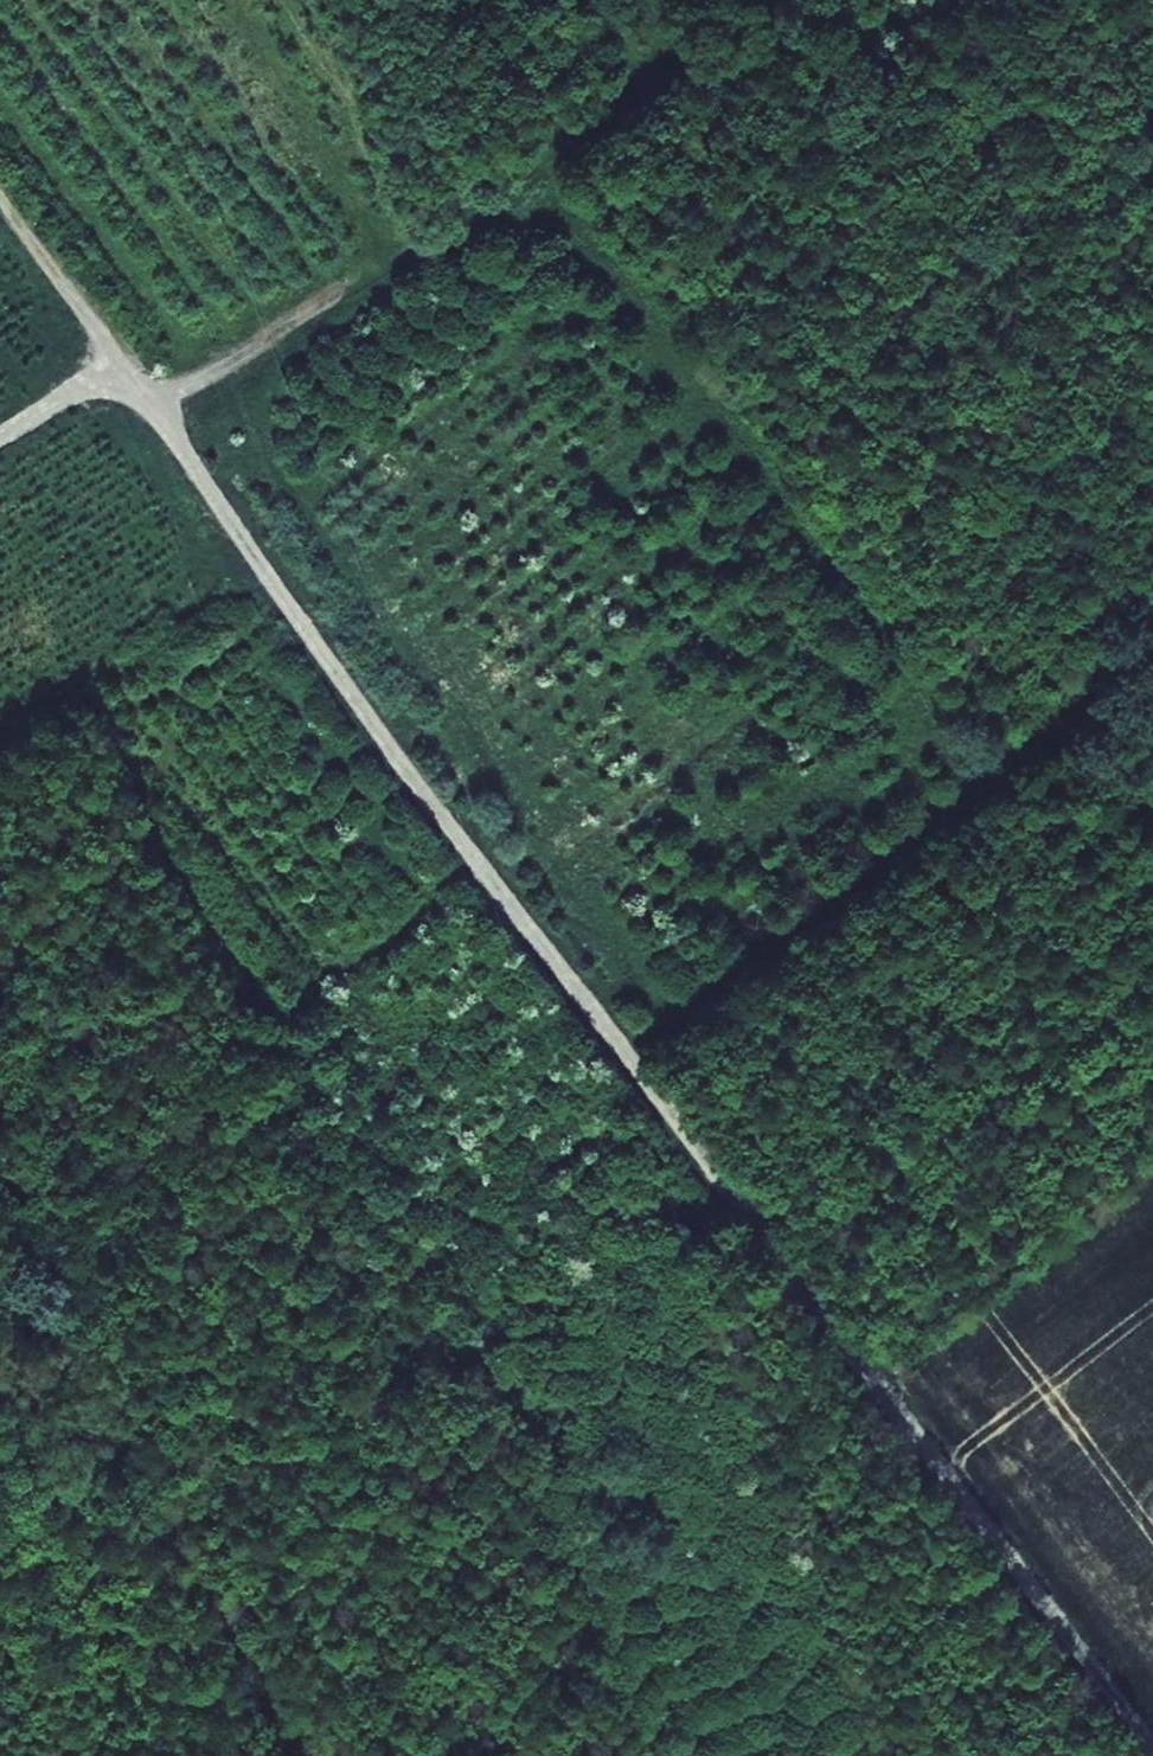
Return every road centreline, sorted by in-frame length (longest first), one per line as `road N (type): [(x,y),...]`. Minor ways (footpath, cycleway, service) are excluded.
road 1 (track): [(0,195),(153,413),(1152,1749)]
road 2 (track): [(118,364),(0,446)]

